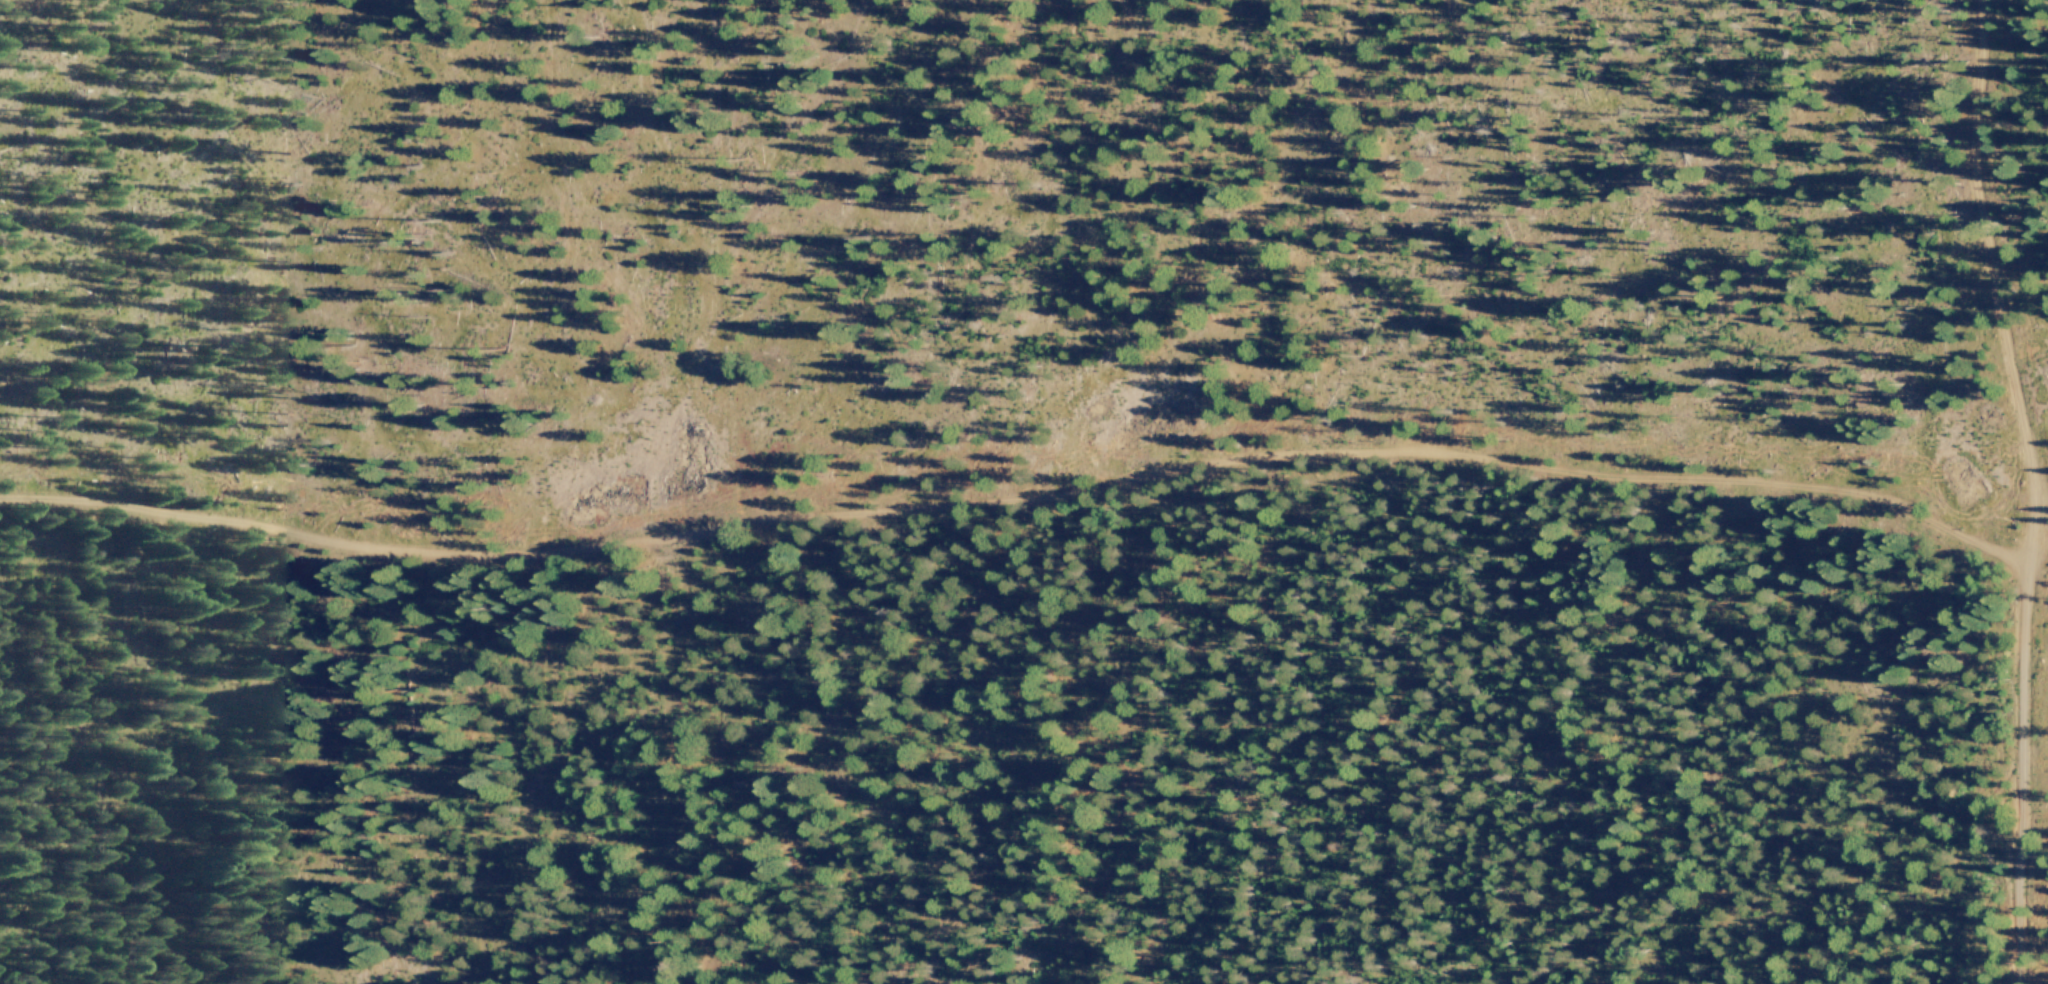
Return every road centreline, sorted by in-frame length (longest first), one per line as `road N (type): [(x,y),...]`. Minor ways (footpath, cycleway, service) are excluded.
road 1 (track): [(2011,983),(2033,420),(1987,40),(1989,0)]

